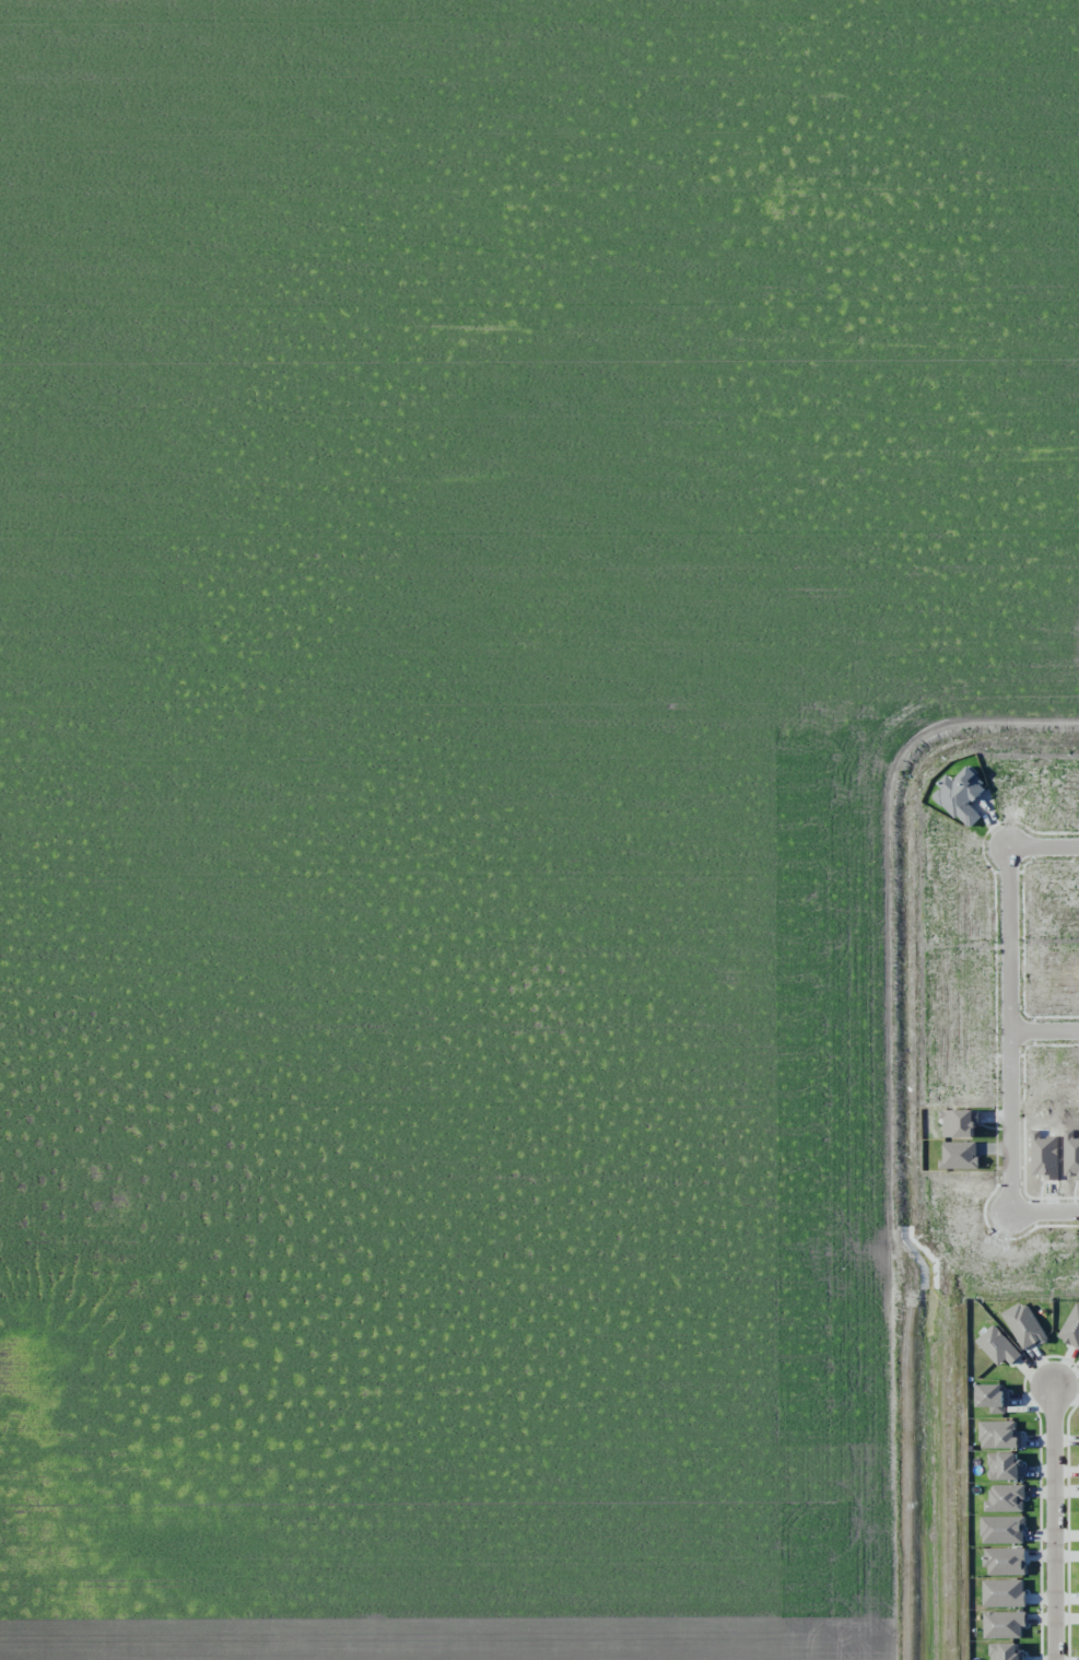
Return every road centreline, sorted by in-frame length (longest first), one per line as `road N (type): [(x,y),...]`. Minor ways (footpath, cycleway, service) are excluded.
road 1 (residential): [(1078,848),(1020,850),(1016,858),(1020,1203),(1033,1215),(1078,1215)]
road 2 (residential): [(1058,1659),(1055,1389)]

